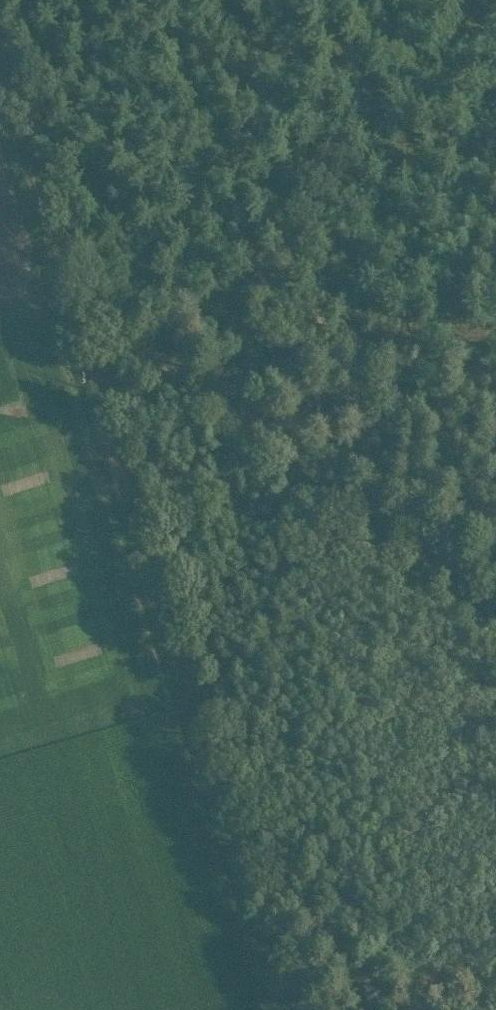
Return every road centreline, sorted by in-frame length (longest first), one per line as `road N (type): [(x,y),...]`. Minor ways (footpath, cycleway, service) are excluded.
road 1 (track): [(72,306),(285,1009)]
road 2 (track): [(495,623),(72,306)]
road 3 (track): [(0,74),(72,306)]

